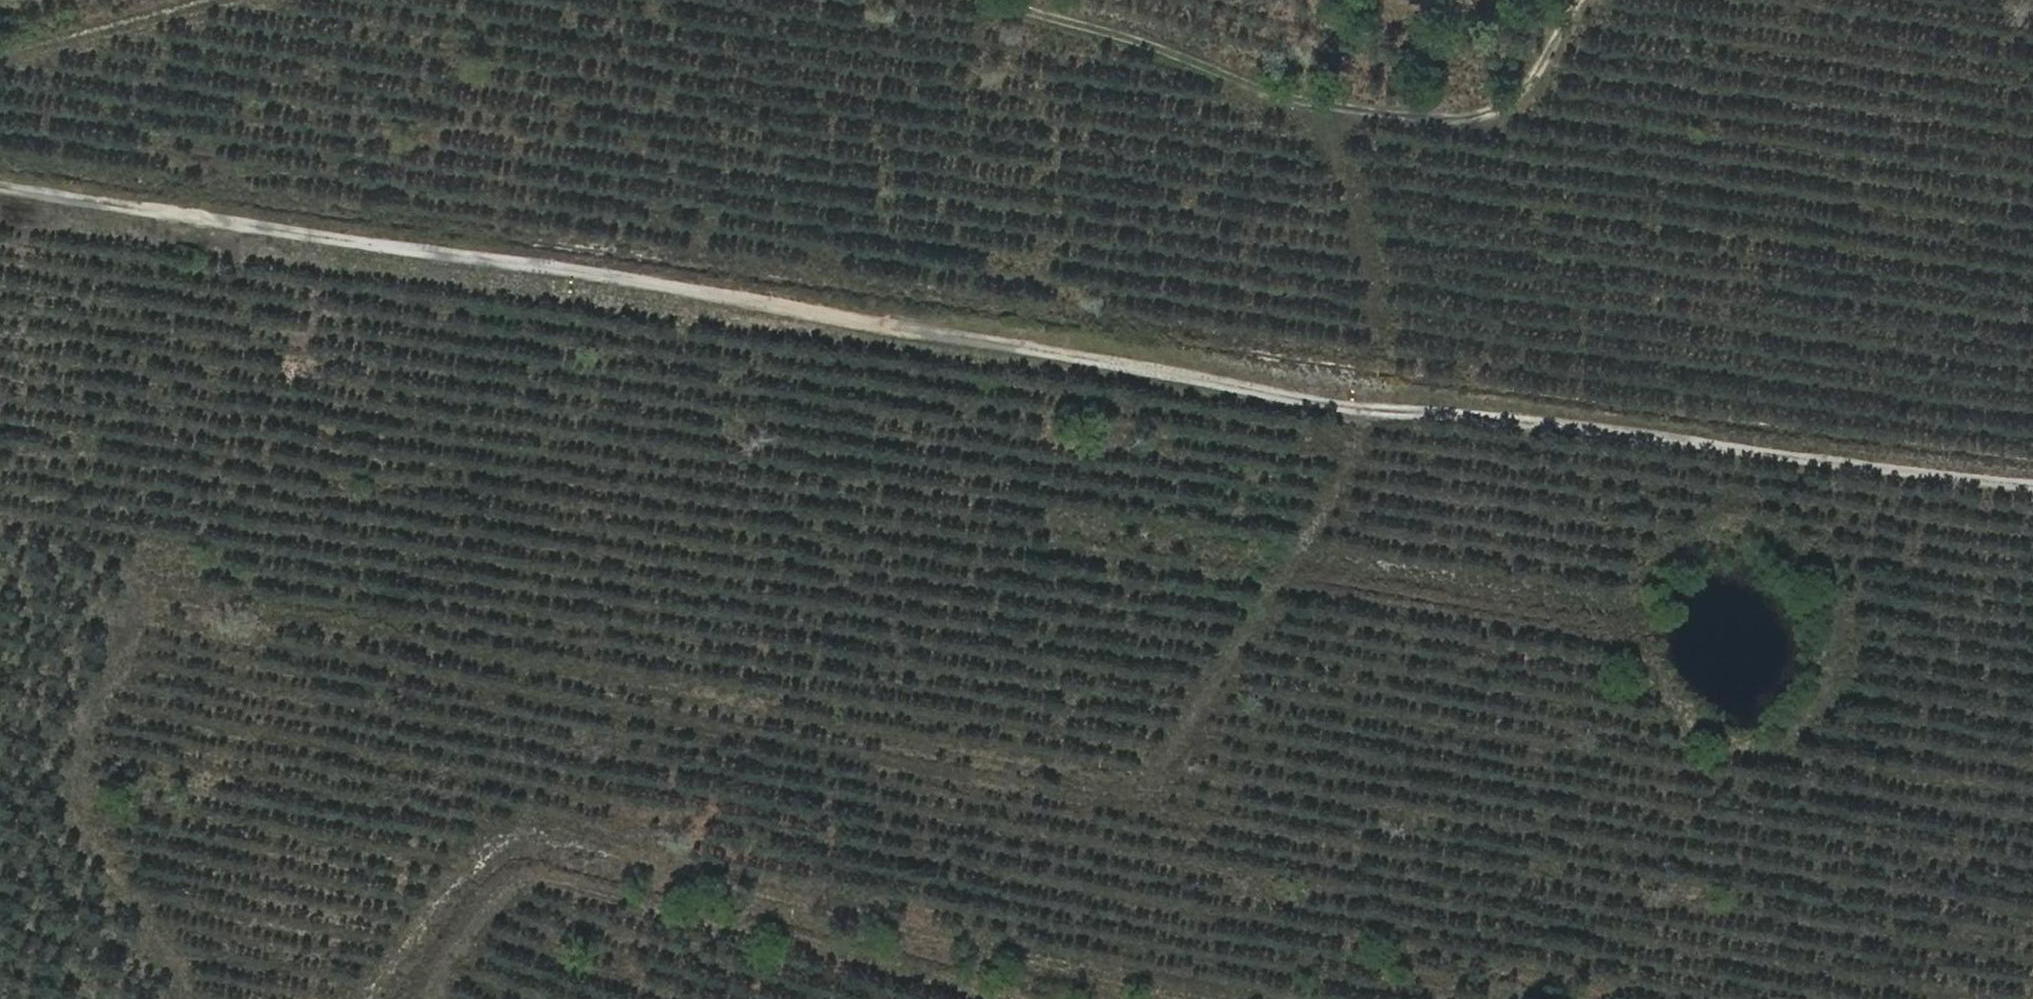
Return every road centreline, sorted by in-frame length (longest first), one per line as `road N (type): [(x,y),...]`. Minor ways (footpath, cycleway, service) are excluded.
road 1 (track): [(2032,483),(0,191)]
road 2 (track): [(375,998),(478,864),(551,818),(1263,998)]

